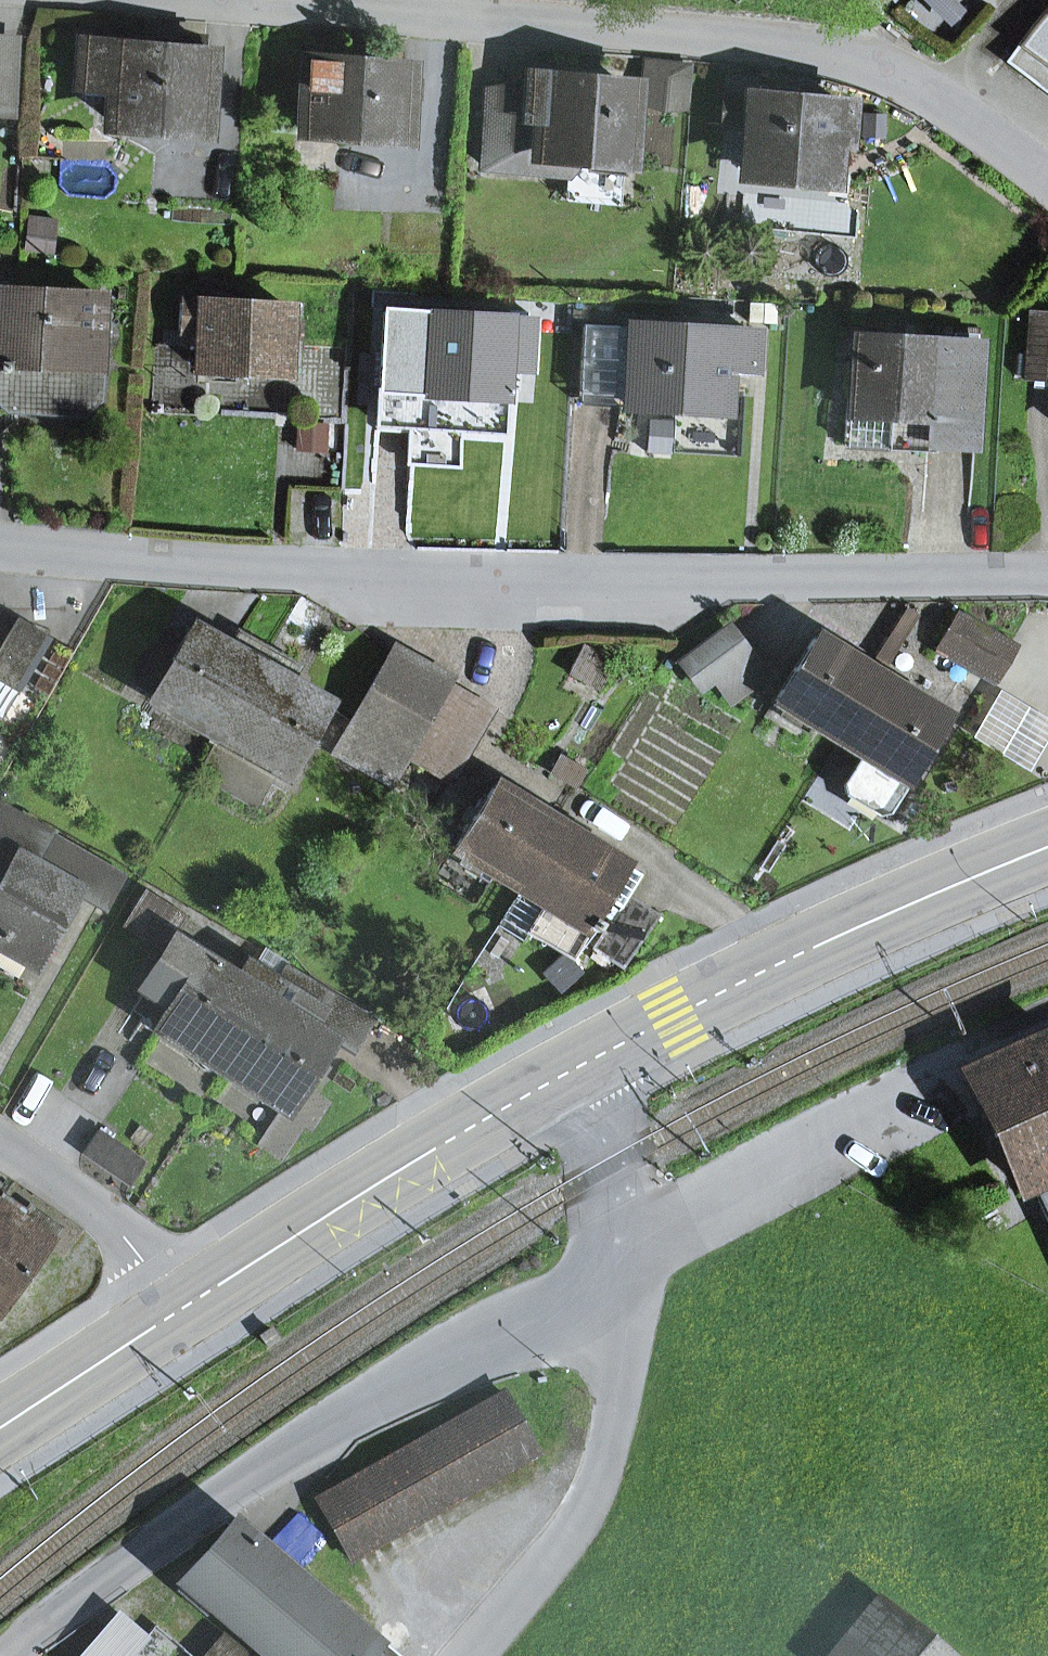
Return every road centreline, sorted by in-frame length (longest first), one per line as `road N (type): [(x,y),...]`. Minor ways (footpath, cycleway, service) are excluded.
road 1 (residential): [(1047,573),(296,569),(0,549)]
road 2 (residential): [(1047,180),(895,68),(817,48),(224,0)]
road 3 (residential): [(8,1655),(173,1530),(620,1247)]
road 4 (primary): [(1047,845),(933,889),(594,1060)]
road 5 (primary): [(594,1060),(178,1311)]
road 6 (residential): [(620,1247),(1047,1021)]
road 7 (residential): [(0,1145),(117,1230),(178,1311)]
road 8 (primary): [(178,1311),(0,1425)]
road 9 (residential): [(594,1060),(620,1247)]

